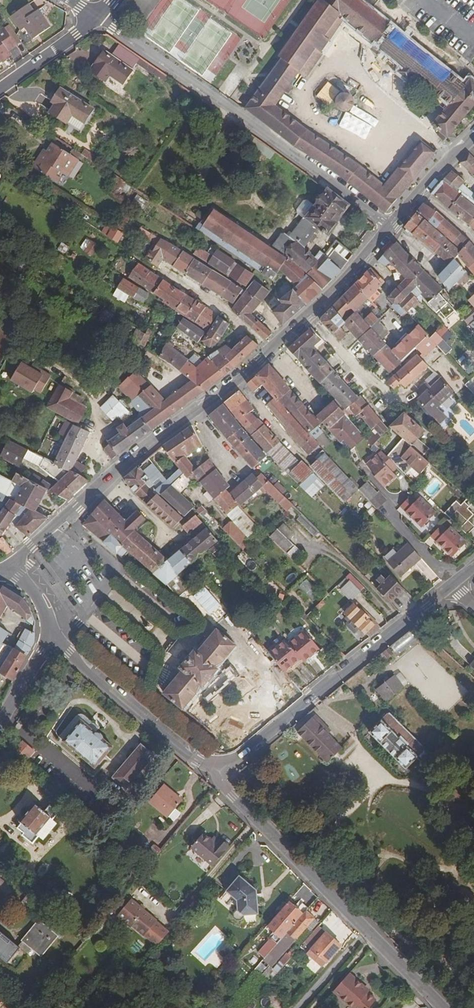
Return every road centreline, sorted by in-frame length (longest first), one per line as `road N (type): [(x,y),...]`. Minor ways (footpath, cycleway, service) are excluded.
road 1 (residential): [(389,226),(95,16)]
road 2 (residential): [(215,772),(440,1007)]
road 3 (tertiary): [(215,772),(453,587)]
road 4 (tertiary): [(48,639),(215,772)]
road 5 (tertiary): [(115,474),(8,567)]
road 6 (residential): [(163,270),(270,349)]
road 7 (residential): [(306,315),(395,404)]

